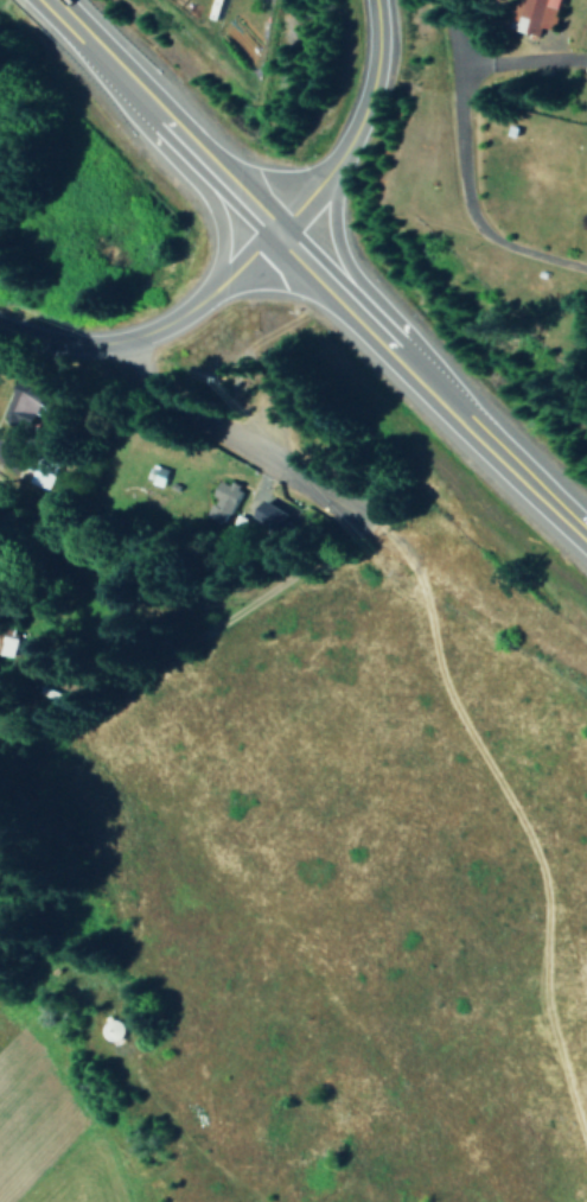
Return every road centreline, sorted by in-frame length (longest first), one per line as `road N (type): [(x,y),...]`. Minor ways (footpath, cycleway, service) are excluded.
road 1 (trunk): [(272,241),(586,547)]
road 2 (tertiary): [(272,241),(203,313),(134,337),(0,320)]
road 3 (tertiary): [(272,241),(347,161),(384,23),(381,0)]
road 4 (trunk): [(96,56),(272,241)]

